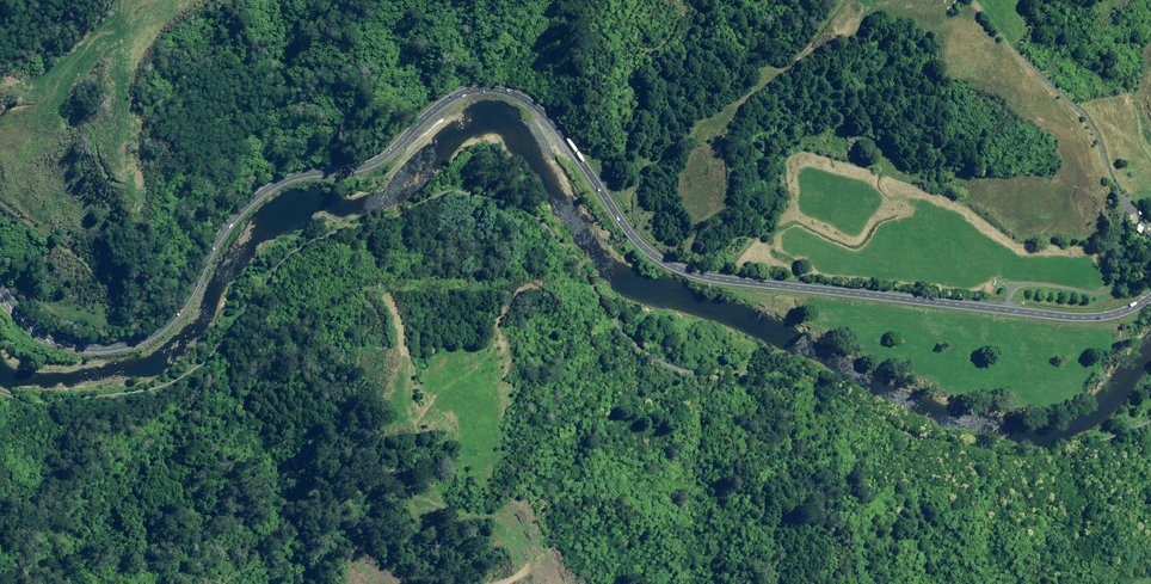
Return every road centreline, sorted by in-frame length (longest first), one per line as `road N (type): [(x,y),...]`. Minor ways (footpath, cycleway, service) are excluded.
road 1 (trunk): [(1150,297),(1119,313),(1068,317),(692,273),(633,238),(539,108),(509,91),(474,87),(439,100),(364,162),(282,178),(251,195),(210,234),(169,308),(139,335),(98,347),(62,345),(27,325),(0,296)]
road 2 (track): [(975,0),(1086,118),(1128,228),(1116,284),(1099,293),(1025,284),(1011,294),(1008,310)]
road 3 (track): [(0,201),(81,256),(131,303),(128,315),(74,323),(24,293),(0,289)]

